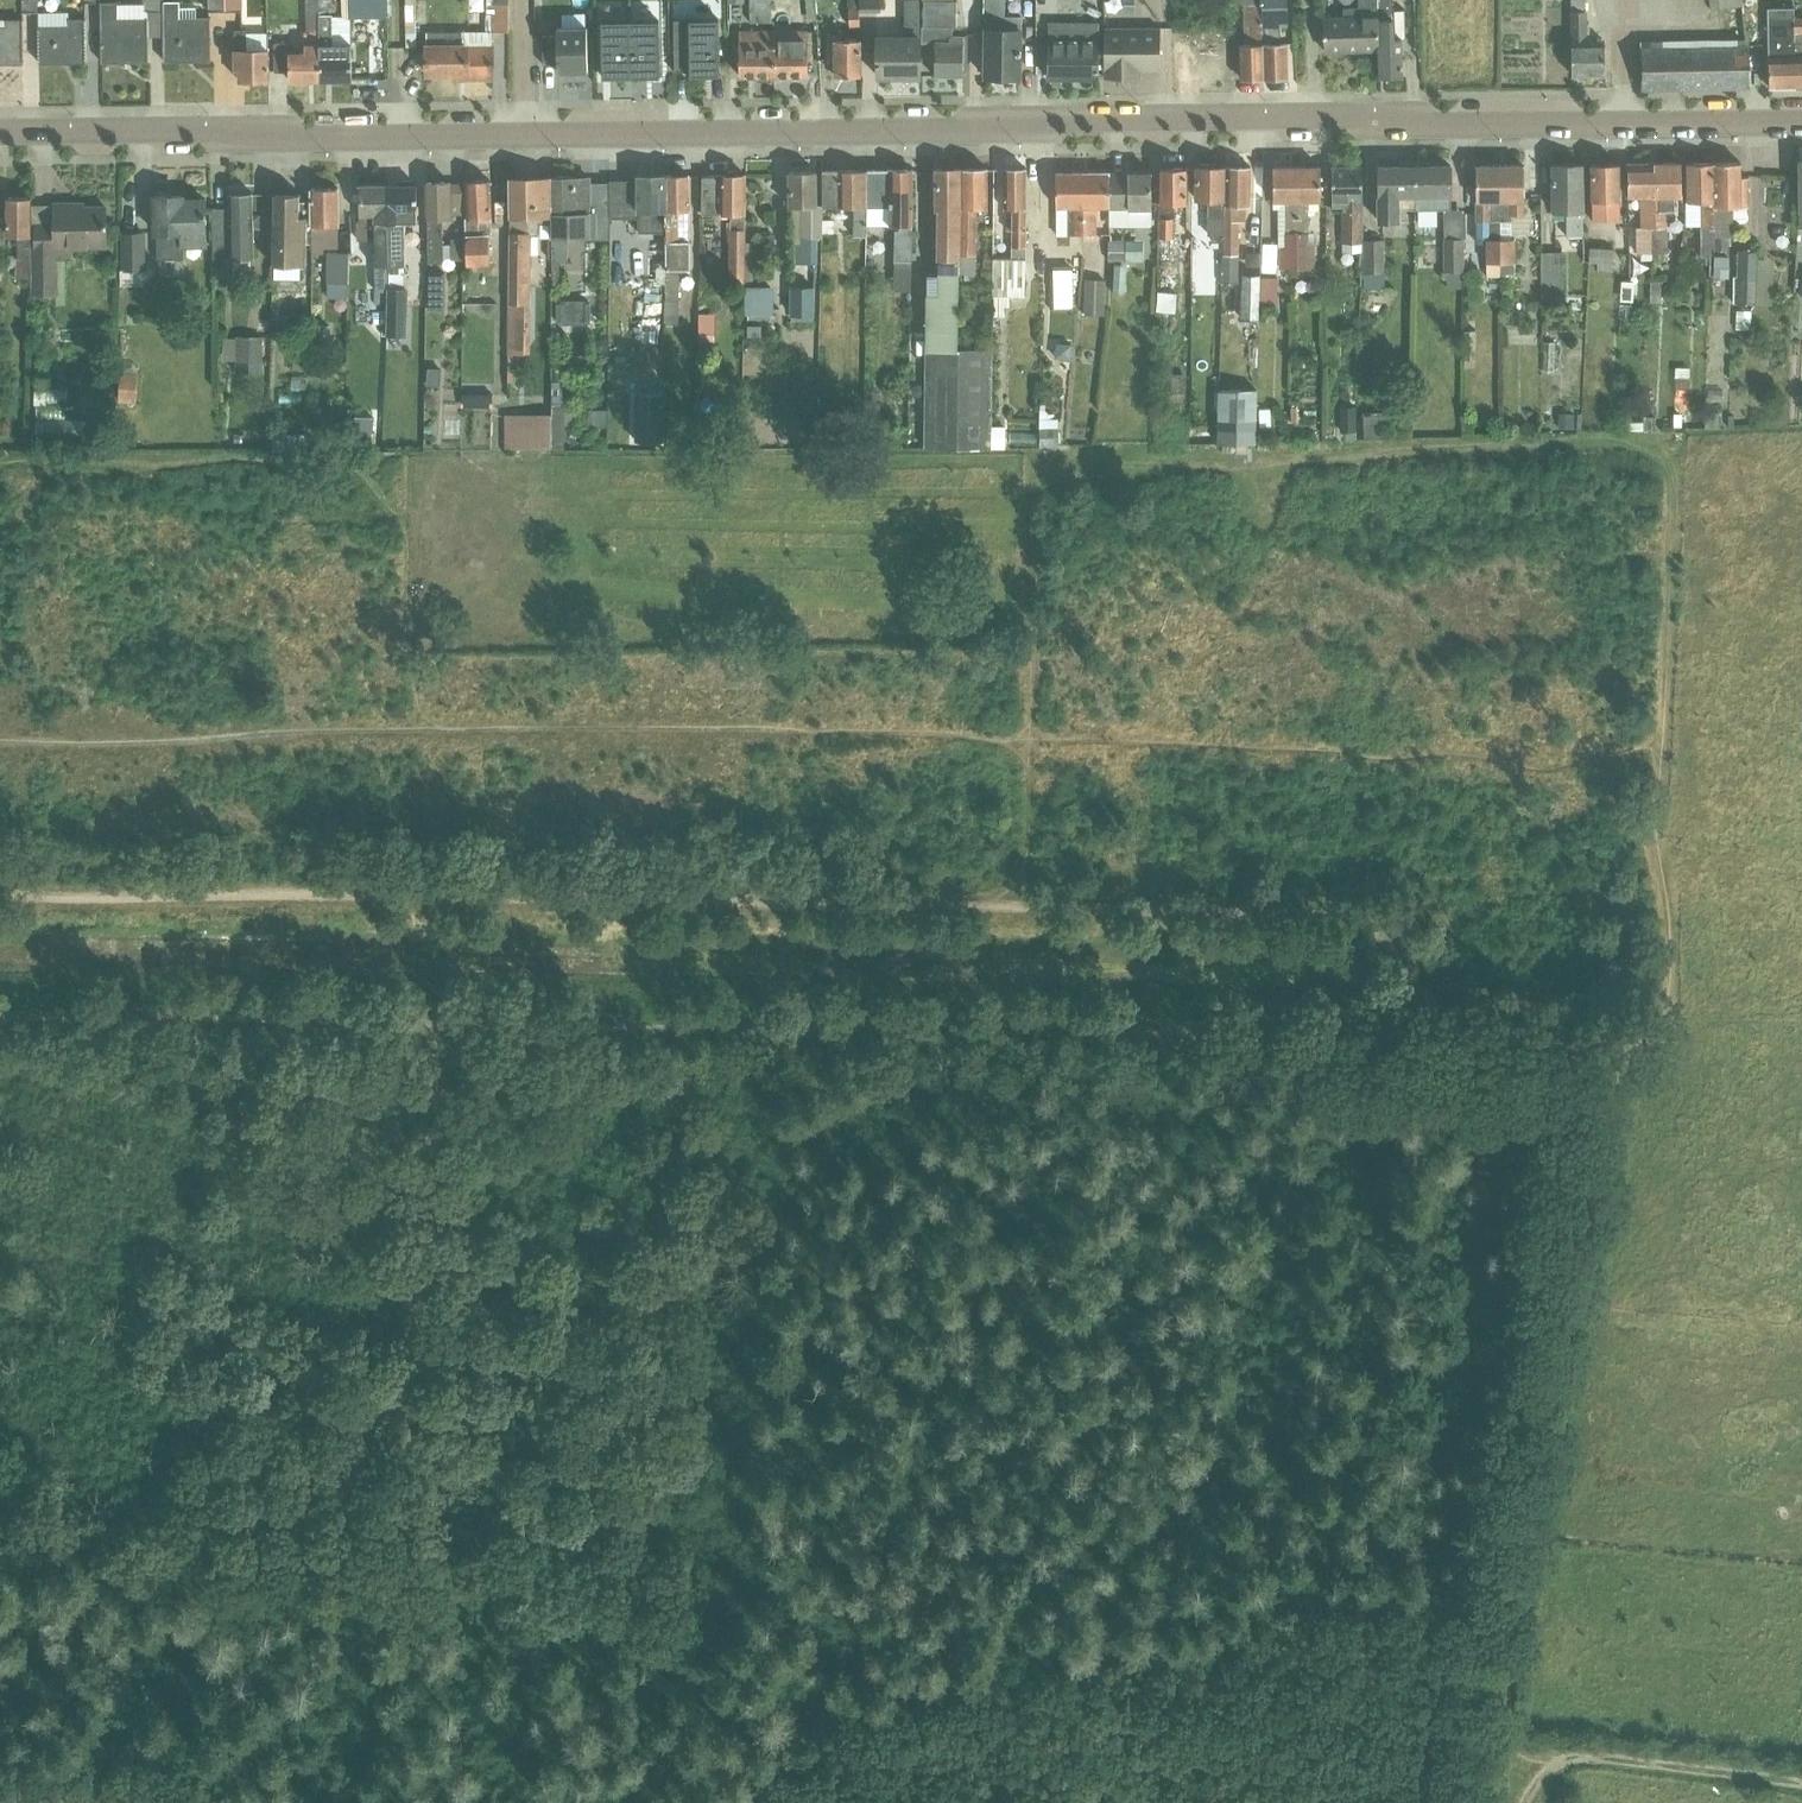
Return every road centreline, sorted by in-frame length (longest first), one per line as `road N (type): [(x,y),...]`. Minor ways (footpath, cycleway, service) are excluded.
road 1 (tertiary): [(0,129),(1023,129),(1065,118),(1335,115),(1440,126),(1801,122)]
road 2 (track): [(1036,692),(0,727)]

